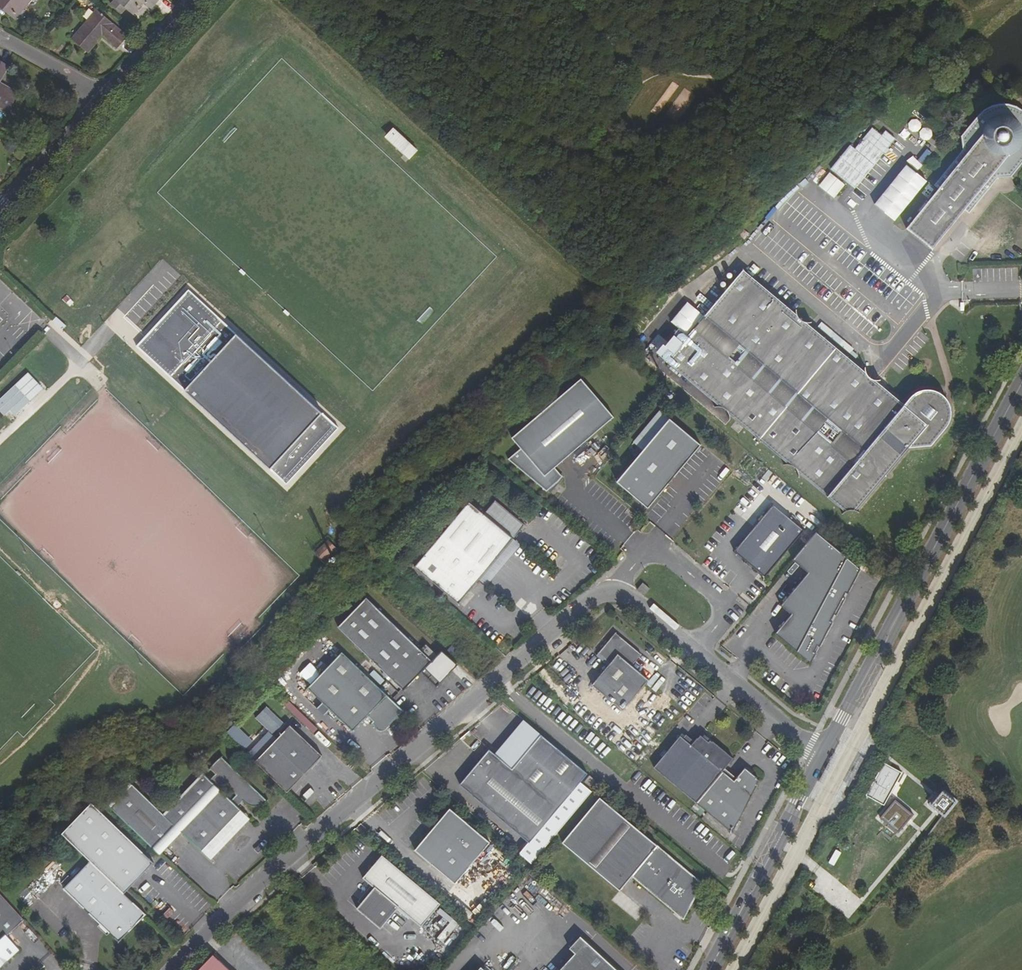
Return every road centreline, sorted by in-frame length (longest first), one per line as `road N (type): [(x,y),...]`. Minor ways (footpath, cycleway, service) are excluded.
road 1 (residential): [(170,969),(223,916),(612,591),(822,762)]
road 2 (tertiary): [(822,762),(1021,384)]
road 3 (tertiary): [(710,969),(822,762)]
road 4 (residential): [(0,212),(100,98)]
road 5 (residential): [(100,98),(186,0)]

